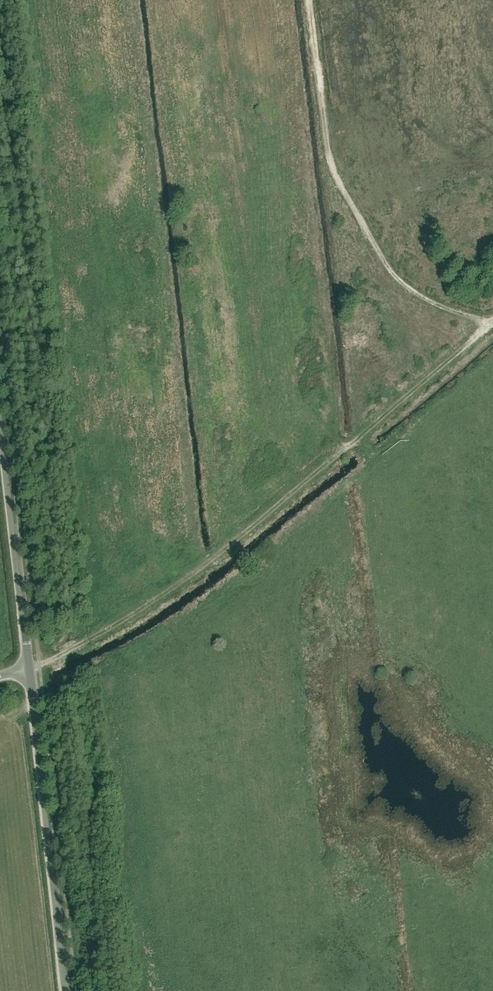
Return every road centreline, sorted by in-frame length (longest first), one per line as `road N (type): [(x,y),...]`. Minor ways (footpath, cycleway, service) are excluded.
road 1 (track): [(492,325),(168,602),(40,667)]
road 2 (track): [(492,317),(442,306),(387,268),(335,169),(310,0)]
road 3 (tertiary): [(65,990),(28,668)]
road 4 (tertiary): [(28,668),(0,417)]

